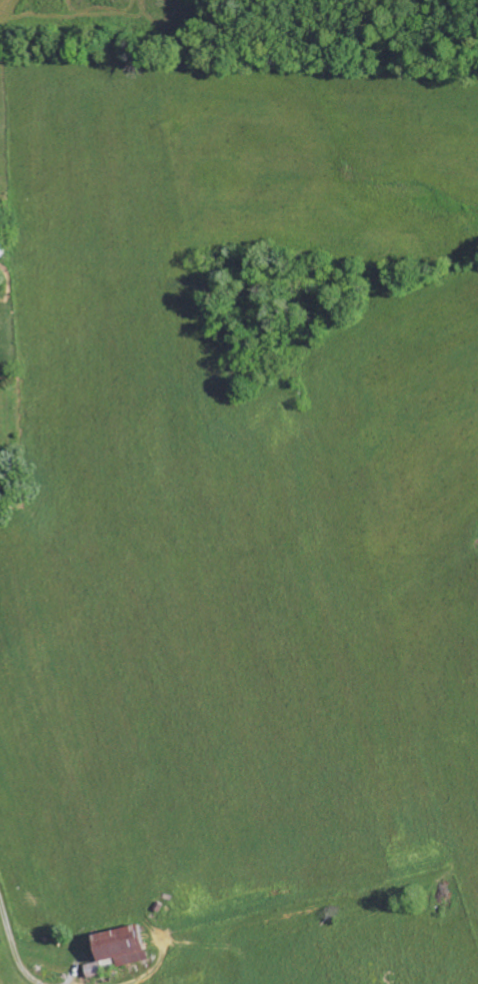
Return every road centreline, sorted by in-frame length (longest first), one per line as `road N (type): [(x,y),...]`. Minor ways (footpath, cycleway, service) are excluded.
road 1 (residential): [(0,231),(278,198)]

